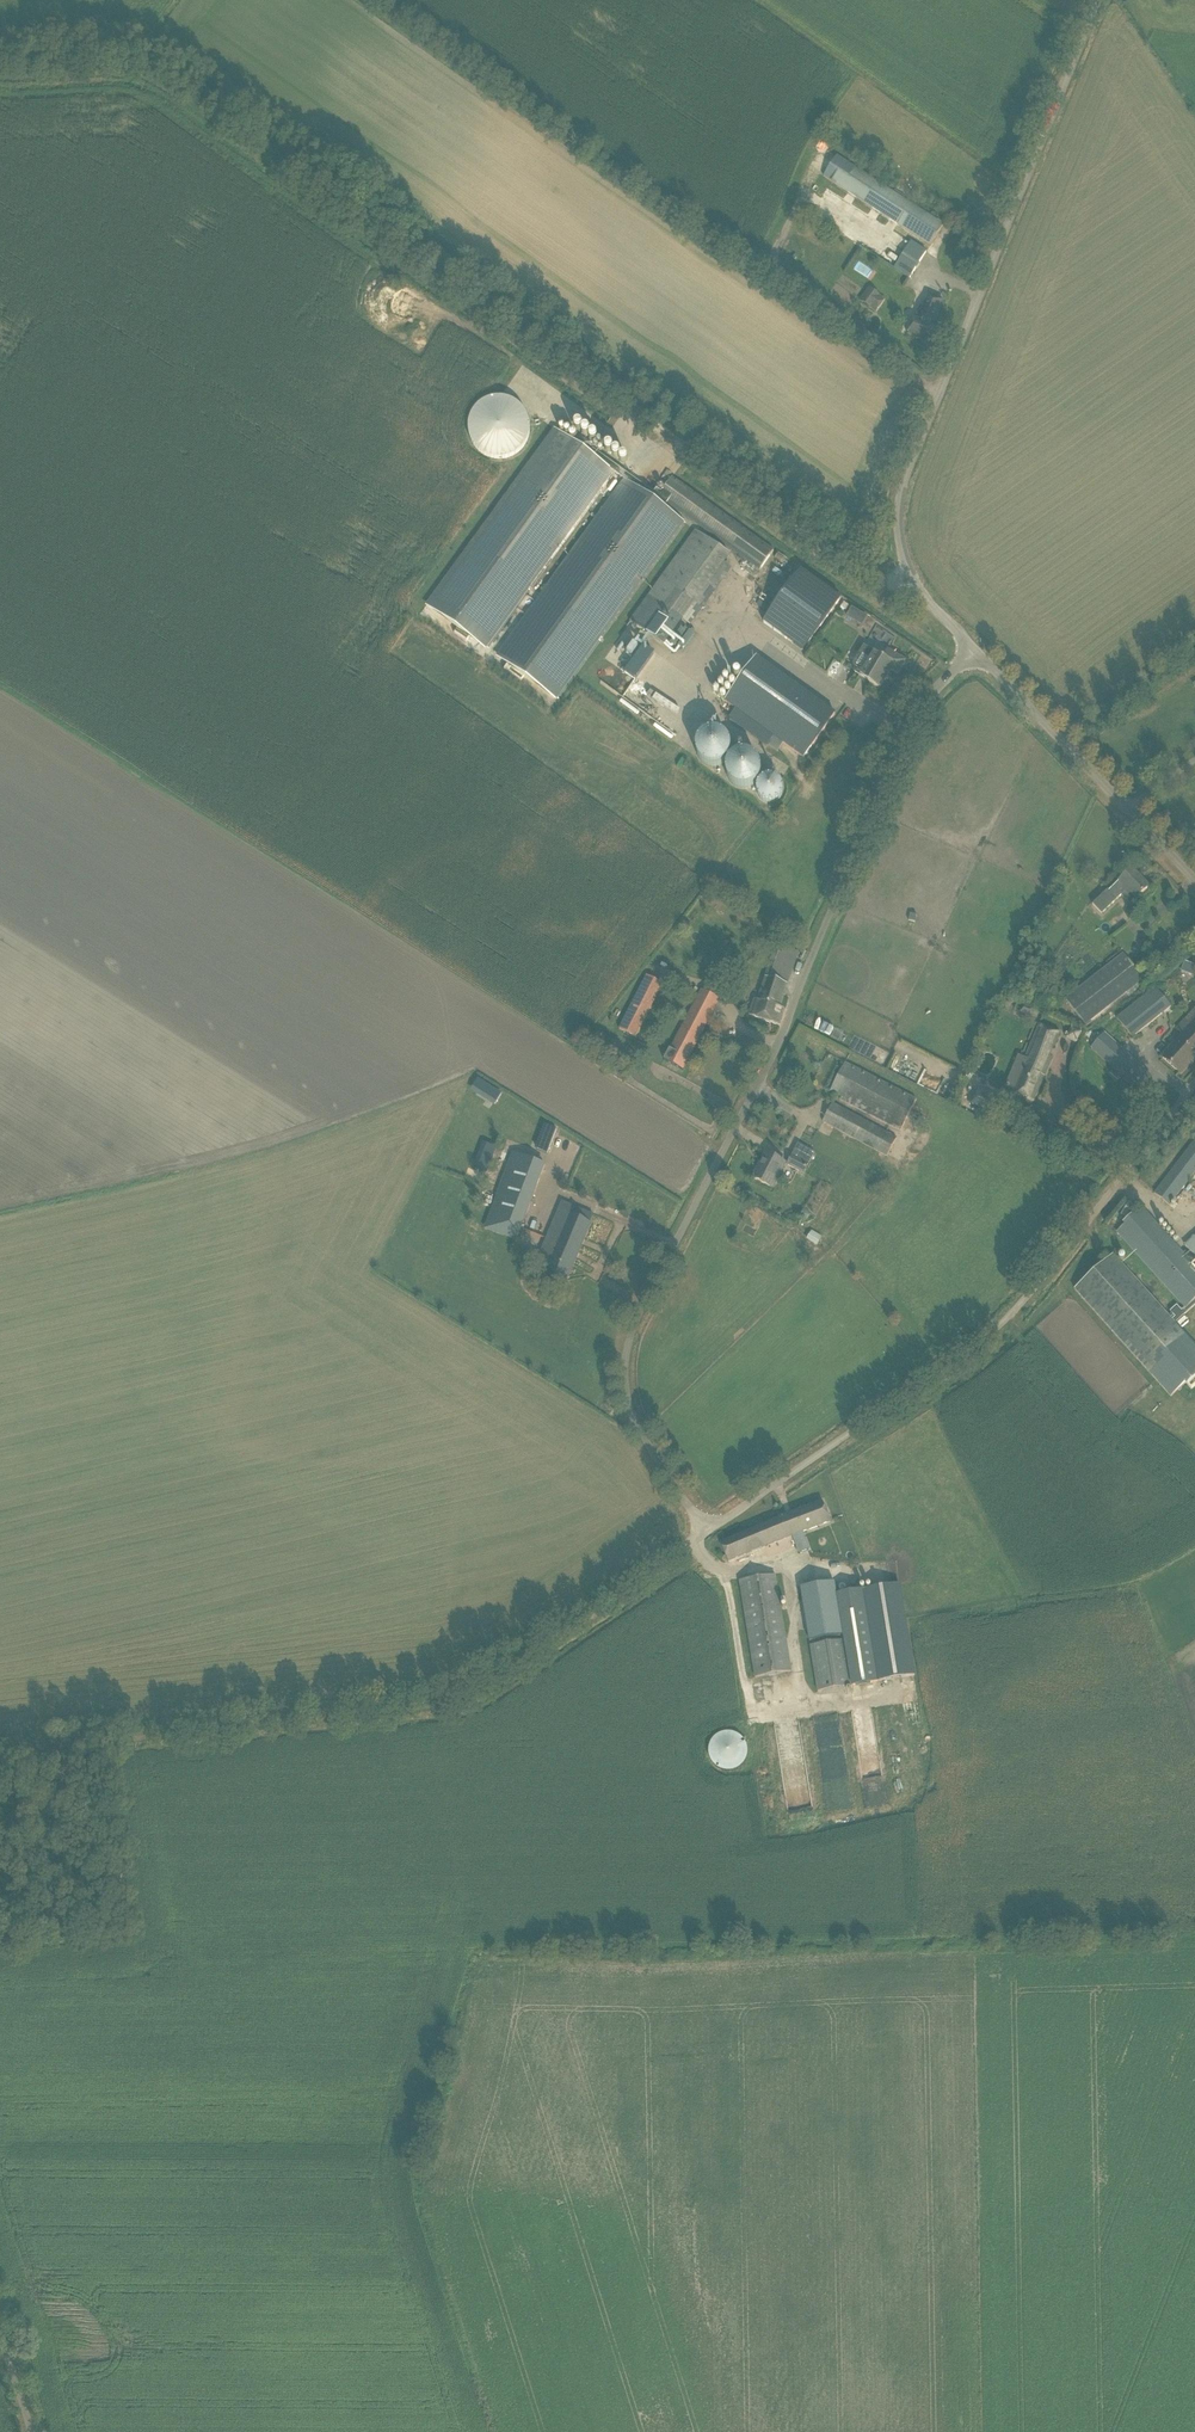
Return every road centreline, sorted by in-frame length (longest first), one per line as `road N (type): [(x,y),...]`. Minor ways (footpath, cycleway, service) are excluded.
road 1 (unclassified): [(975,652),(928,691),(913,715),(766,1061),(622,1359),(629,1410),(697,1536),(991,1337),(1194,1092)]
road 2 (track): [(0,1743),(440,1702),(697,1536)]
road 3 (unclassified): [(975,652),(909,569),(897,535),(898,497),(1102,0)]
road 4 (unclassified): [(1194,891),(975,652)]

